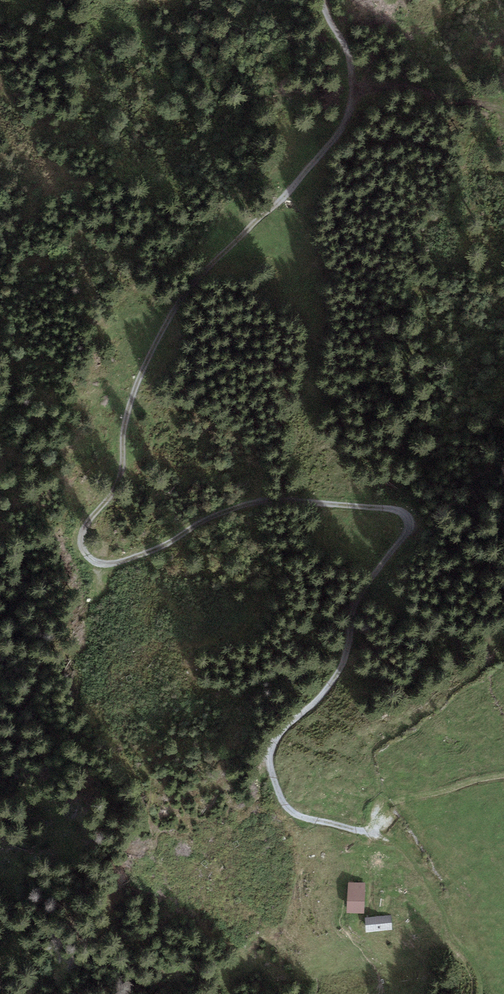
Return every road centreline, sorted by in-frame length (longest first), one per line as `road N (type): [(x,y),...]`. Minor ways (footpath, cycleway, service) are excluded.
road 1 (track): [(324,0),(352,66),(346,124),(166,323),(137,386),(113,498),(85,527),(78,552),(110,563),(164,545),(212,514),(272,499),(393,511),(406,522),(400,548),(358,604),(351,629)]
road 2 (track): [(351,629),(341,668),(282,732),(266,779),(289,811),(401,847),(471,993)]
road 3 (track): [(352,78),(503,113)]
road 4 (track): [(366,832),(399,801),(503,776)]

